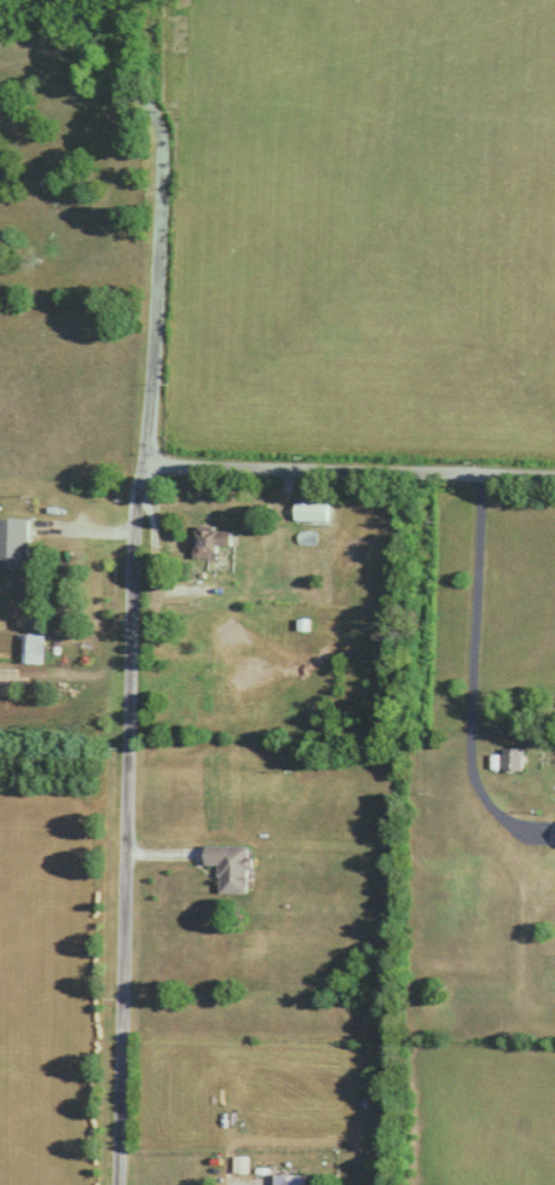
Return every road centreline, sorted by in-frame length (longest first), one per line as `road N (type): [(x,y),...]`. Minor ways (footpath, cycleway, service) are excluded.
road 1 (residential): [(116,1184),(139,536),(154,421),(163,154),(134,77),(50,0)]
road 2 (residential): [(554,481),(148,470)]

